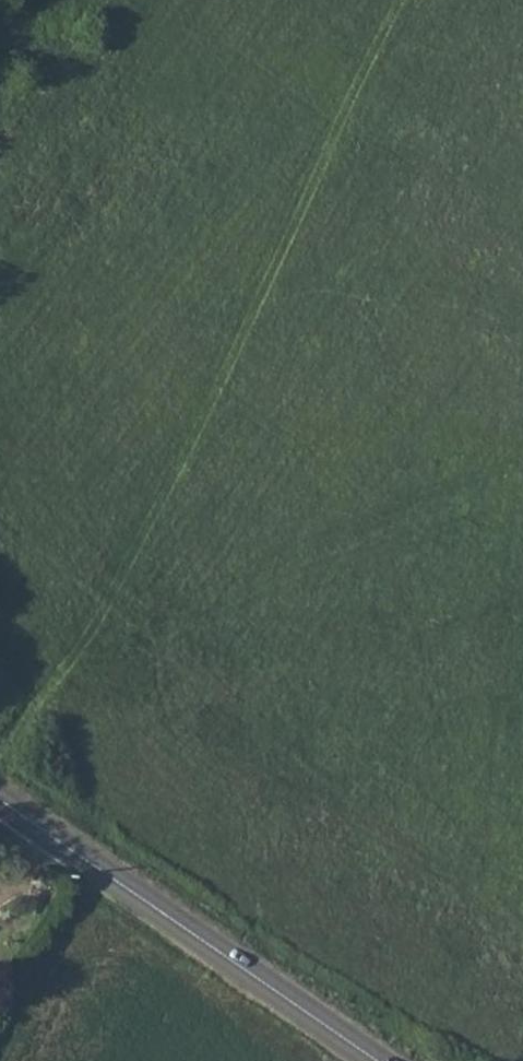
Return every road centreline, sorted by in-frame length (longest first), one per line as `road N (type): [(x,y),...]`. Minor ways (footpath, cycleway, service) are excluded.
road 1 (tertiary): [(379,1060),(0,801)]

